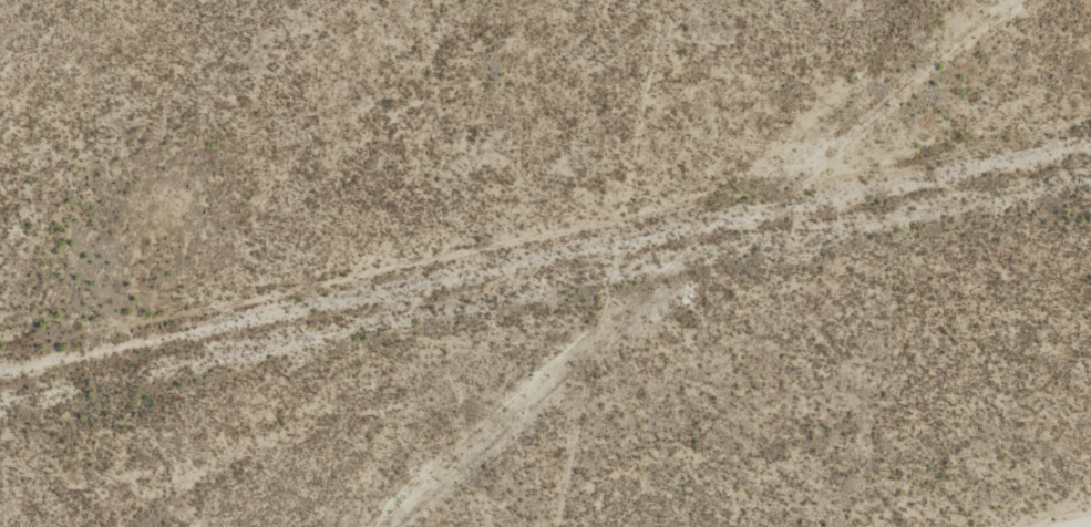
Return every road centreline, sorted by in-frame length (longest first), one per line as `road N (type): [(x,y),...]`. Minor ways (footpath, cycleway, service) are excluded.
road 1 (track): [(1090,186),(0,420)]

